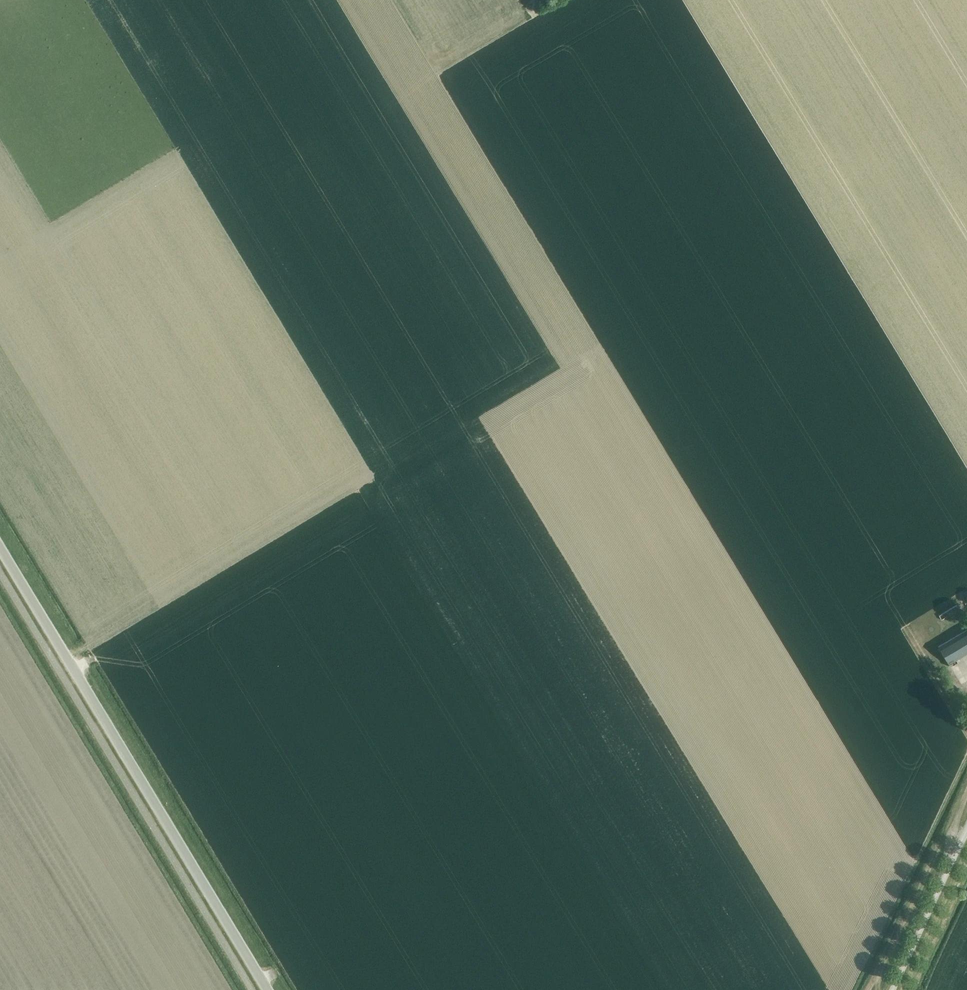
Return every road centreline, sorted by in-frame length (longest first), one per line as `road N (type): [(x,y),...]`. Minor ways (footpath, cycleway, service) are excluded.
road 1 (tertiary): [(267,989),(0,547)]
road 2 (unclassified): [(892,989),(966,827)]

